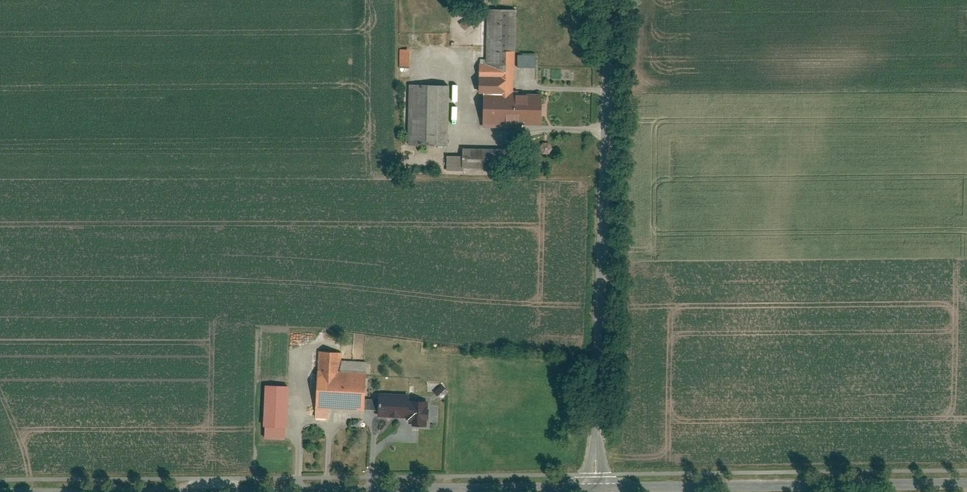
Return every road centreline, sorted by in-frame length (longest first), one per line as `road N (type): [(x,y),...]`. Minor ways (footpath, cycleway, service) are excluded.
road 1 (tertiary): [(609,0),(595,487)]
road 2 (tertiary): [(193,491),(595,487)]
road 3 (tertiary): [(595,487),(966,484)]

